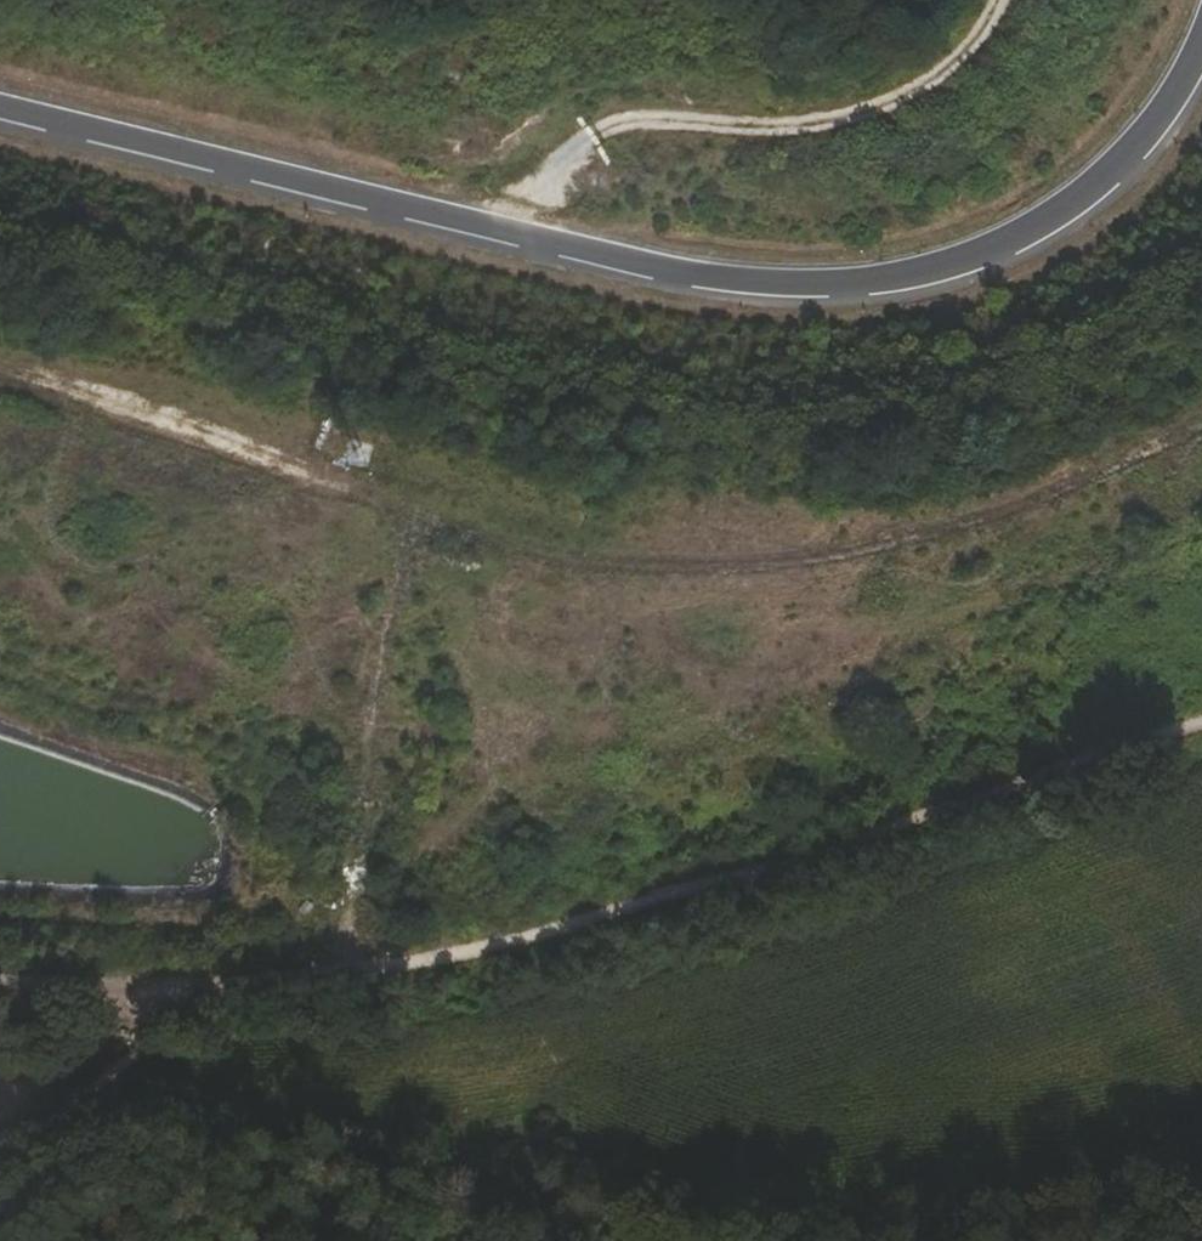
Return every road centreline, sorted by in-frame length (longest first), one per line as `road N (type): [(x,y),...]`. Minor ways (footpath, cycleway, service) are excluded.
road 1 (trunk): [(0,110),(332,195),(744,280),(894,285),(971,264),(1070,206),(1138,148),(1201,31)]
road 2 (track): [(0,990),(166,1015),(280,1021),(471,980),(1201,709)]

